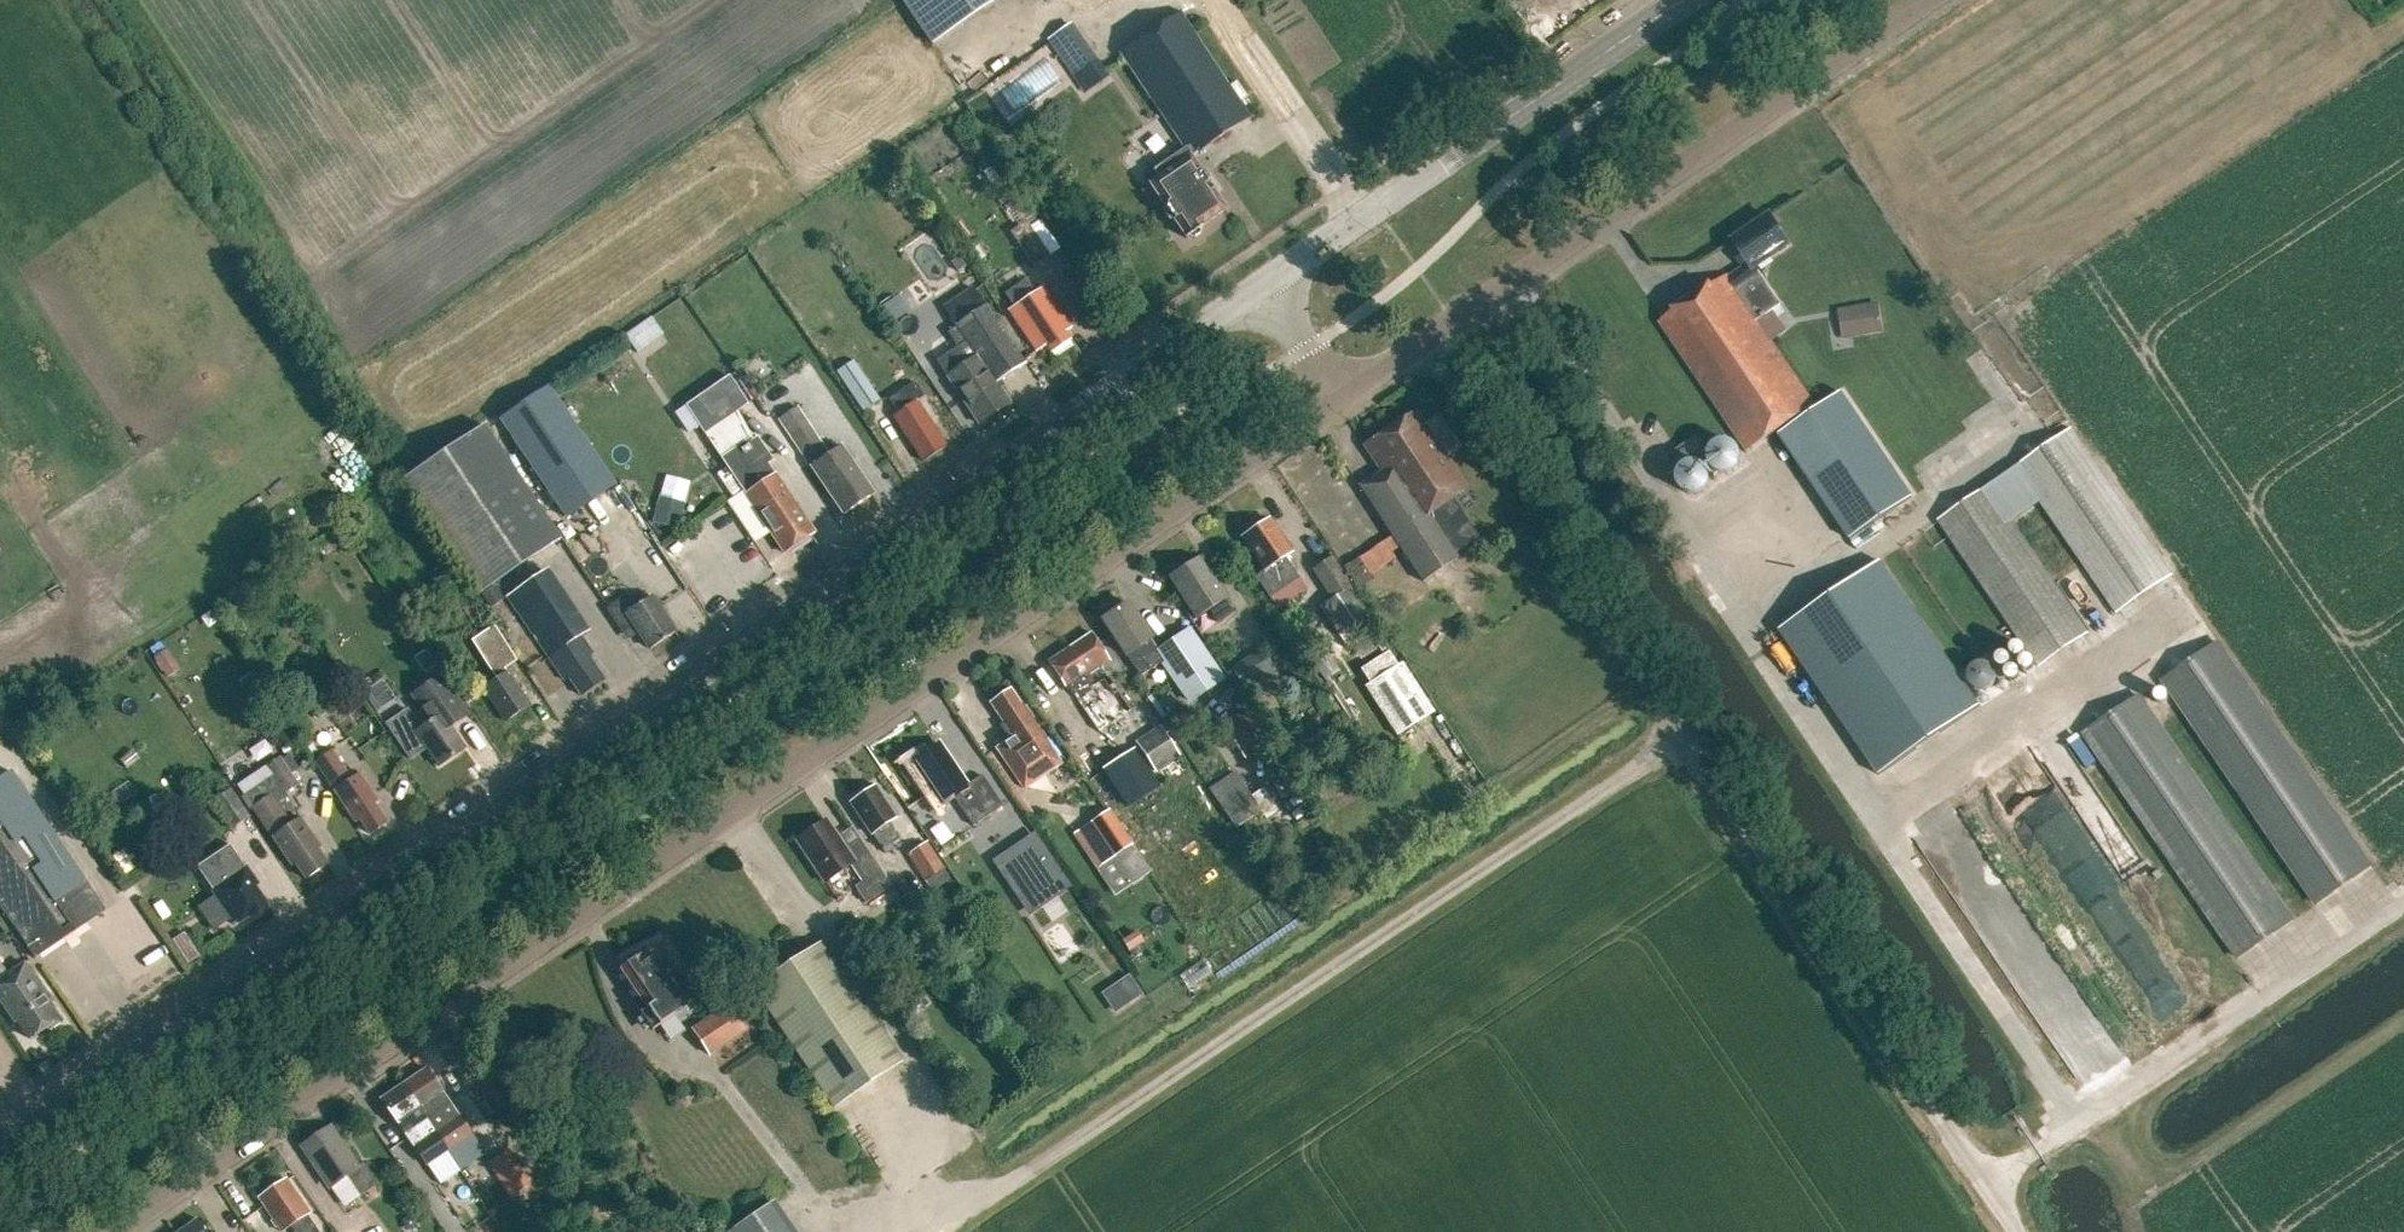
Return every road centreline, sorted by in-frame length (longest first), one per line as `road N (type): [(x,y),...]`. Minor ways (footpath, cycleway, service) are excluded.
road 1 (secondary): [(0,1147),(1266,280)]
road 2 (residential): [(107,1231),(1343,392)]
road 3 (unclassified): [(1985,1186),(1424,337)]
road 4 (unclassified): [(1424,337),(1923,0)]
road 5 (unclassified): [(1985,1186),(2403,902)]
road 6 (secondary): [(1266,280),(1677,0)]
road 7 (unclassified): [(1343,392),(1266,280)]

